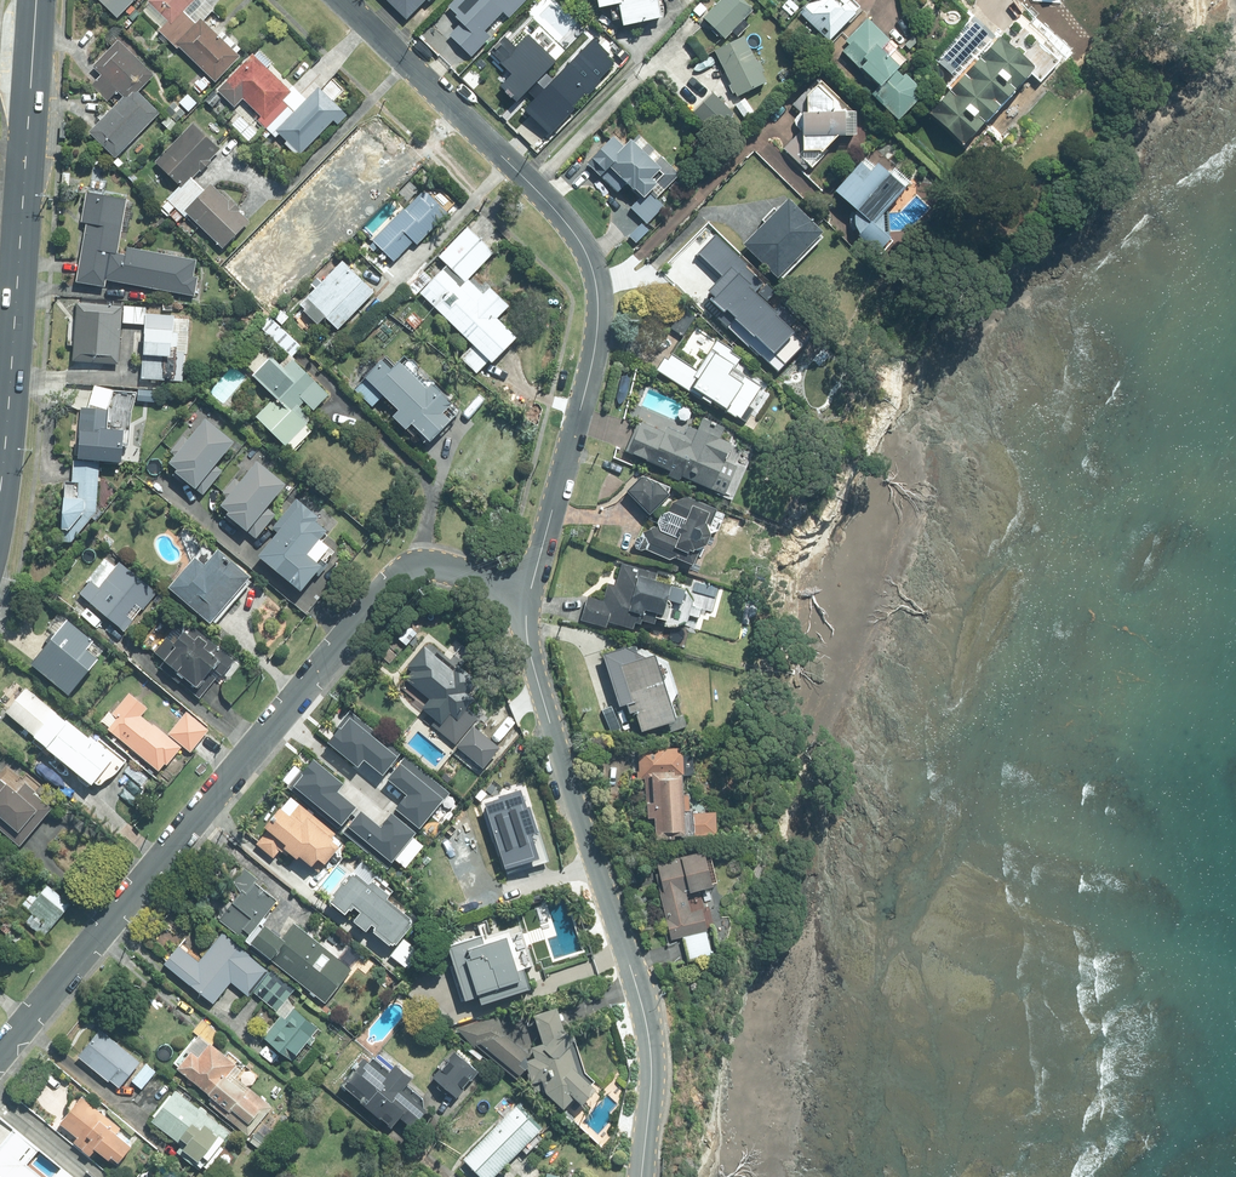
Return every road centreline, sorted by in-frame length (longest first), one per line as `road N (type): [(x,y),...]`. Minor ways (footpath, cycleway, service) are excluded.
road 1 (residential): [(530,594),(439,566),(395,580),(0,1056)]
road 2 (residential): [(530,594),(592,364),(595,268),(547,199),(342,0)]
road 3 (residential): [(641,1176),(649,1039),(534,672),(530,594)]
road 4 (secondary): [(0,485),(36,0)]

